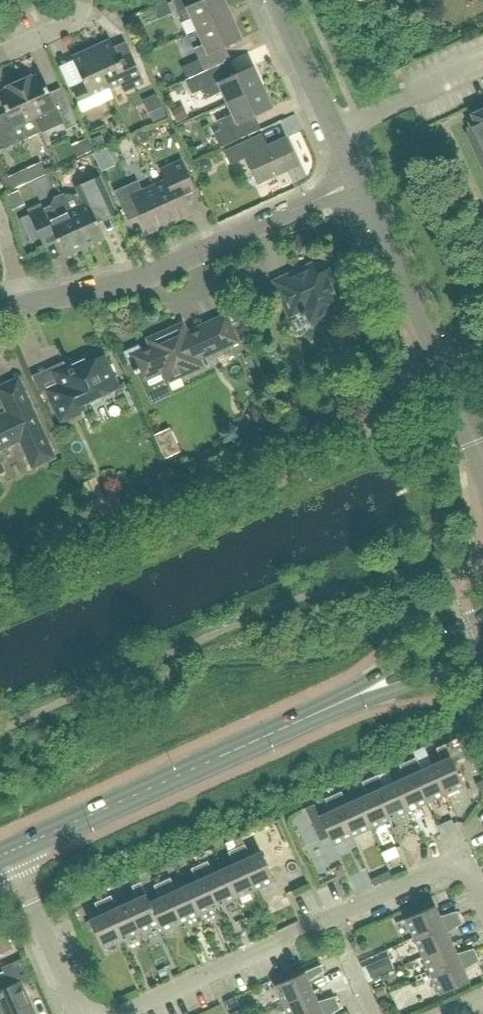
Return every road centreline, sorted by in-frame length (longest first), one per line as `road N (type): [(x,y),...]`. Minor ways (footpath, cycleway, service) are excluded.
road 1 (residential): [(0,603),(337,458),(399,386),(441,365)]
road 2 (residential): [(482,902),(464,859),(123,1013)]
road 3 (tertiary): [(358,179),(130,282),(24,304)]
road 4 (secondary): [(7,852),(329,706)]
road 5 (tertiary): [(441,365),(358,179)]
road 6 (unclassified): [(358,179),(278,0)]
road 7 (secondary): [(482,614),(329,706)]
road 8 (unclassified): [(7,852),(81,1013)]
road 9 (secondary): [(329,706),(482,660)]

